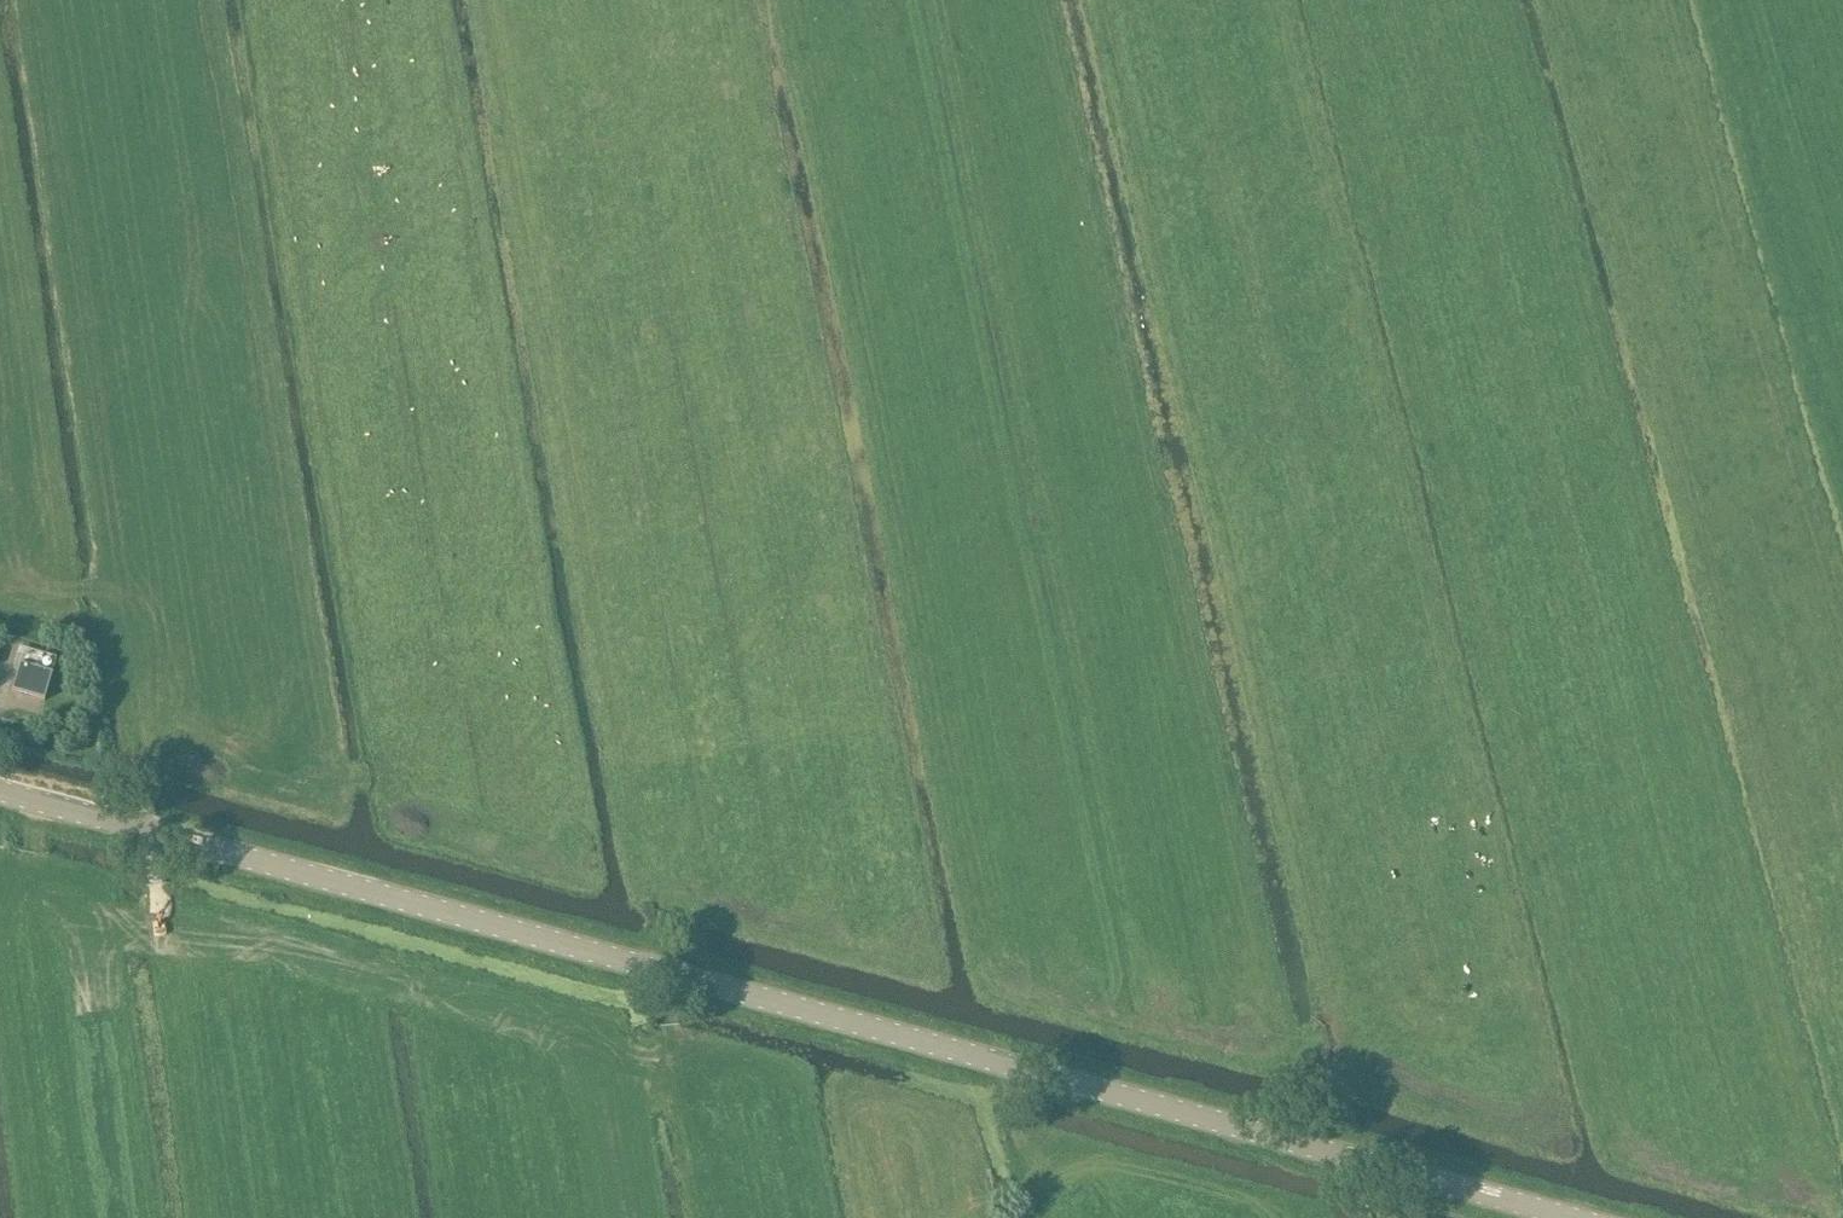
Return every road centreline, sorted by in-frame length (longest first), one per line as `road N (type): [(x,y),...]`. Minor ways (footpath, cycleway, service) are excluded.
road 1 (unclassified): [(1563,1217),(0,790)]

